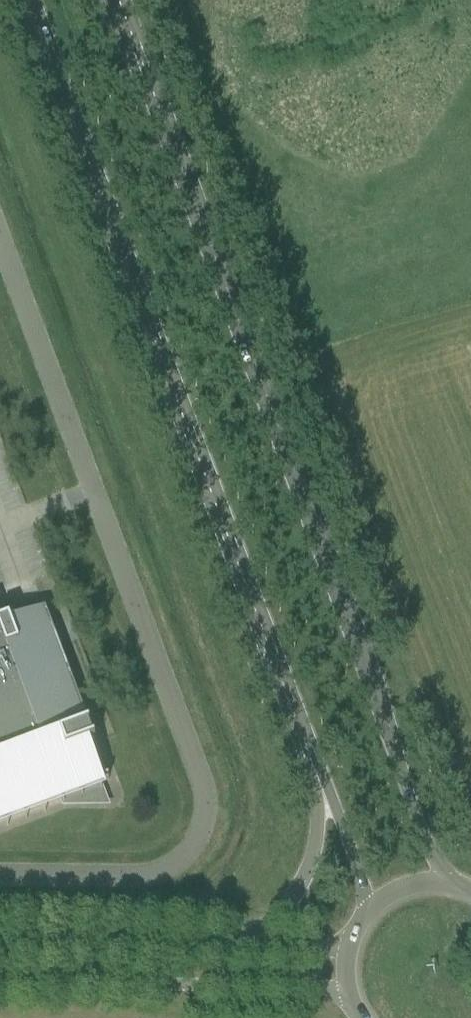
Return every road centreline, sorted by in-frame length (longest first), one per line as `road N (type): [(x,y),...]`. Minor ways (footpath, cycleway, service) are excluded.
road 1 (secondary): [(448,884),(427,851),(118,0)]
road 2 (unclassified): [(0,878),(145,880),(173,872),(208,819),(205,794),(0,245)]
road 3 (secondary): [(31,0),(311,743)]
road 4 (tertiary): [(0,985),(347,995)]
road 5 (secondary): [(311,743),(319,827),(308,867),(290,902),(227,953)]
road 6 (tertiary): [(227,953),(0,951)]
road 7 (secondary): [(311,743),(367,913)]

